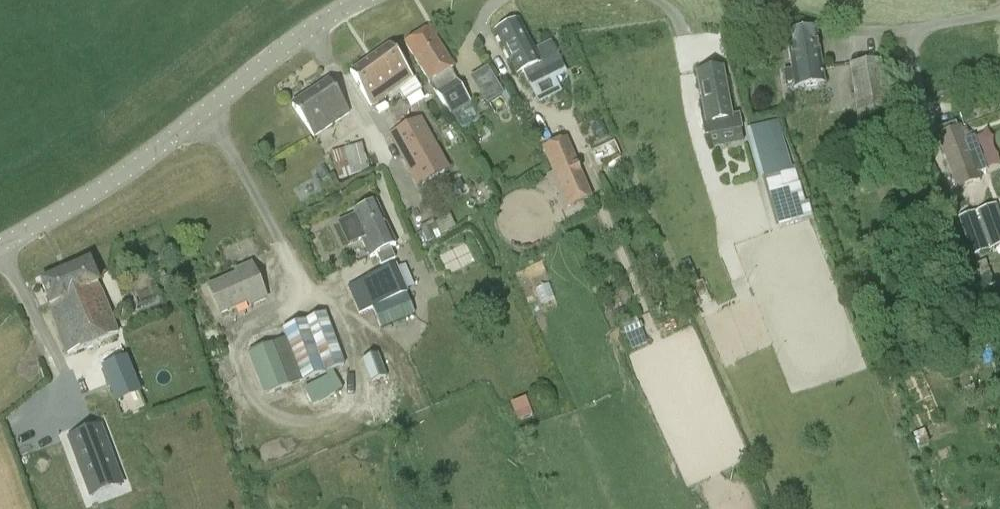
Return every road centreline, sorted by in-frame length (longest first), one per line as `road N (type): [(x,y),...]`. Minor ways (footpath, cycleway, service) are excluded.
road 1 (unclassified): [(366,0),(0,245)]

